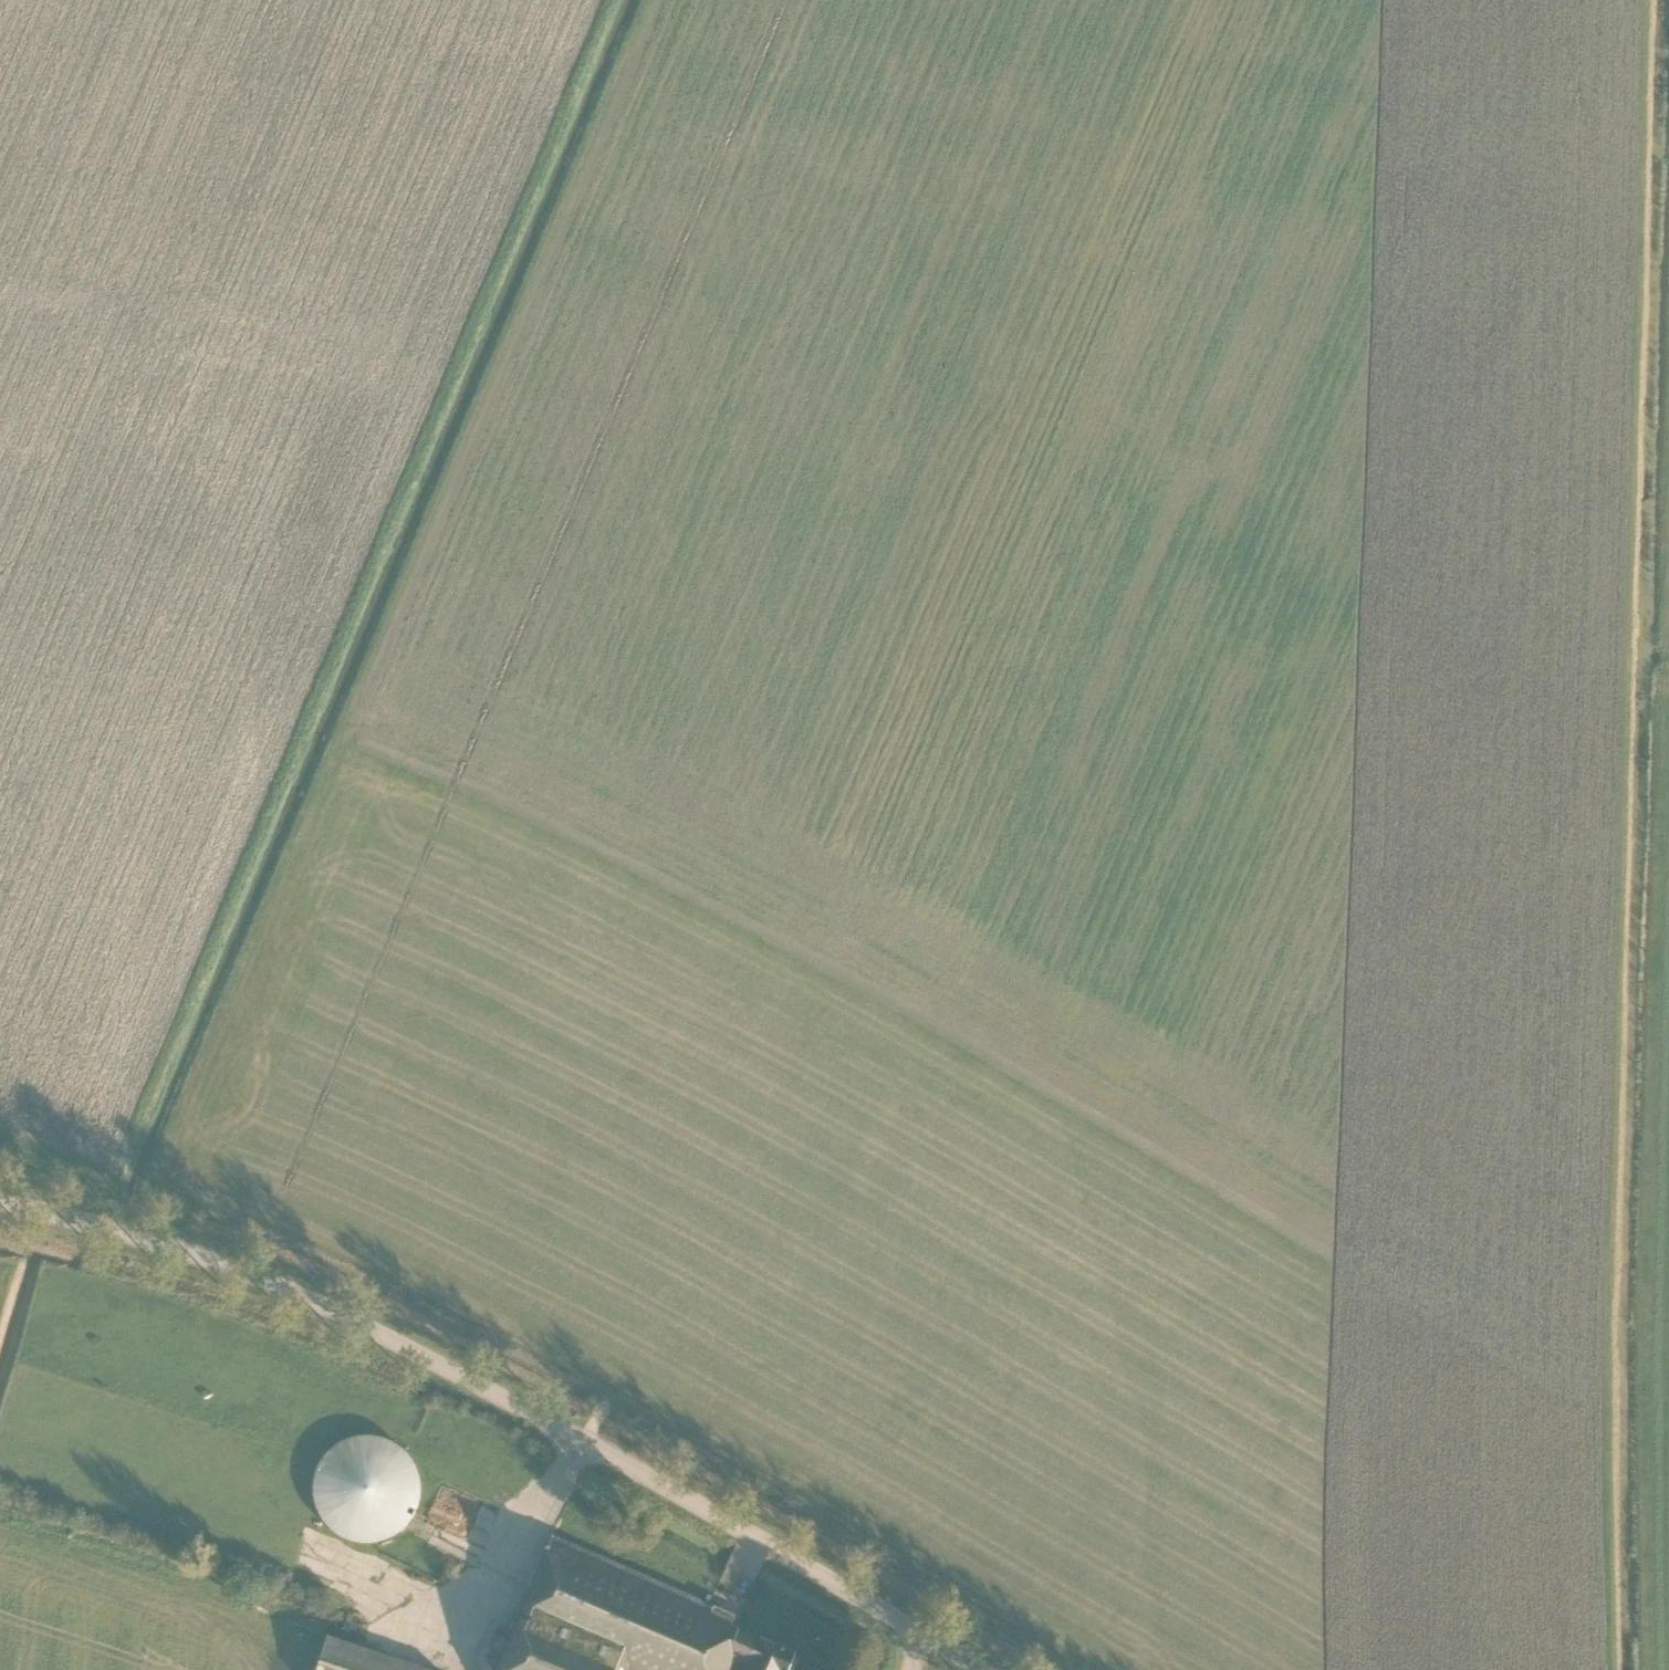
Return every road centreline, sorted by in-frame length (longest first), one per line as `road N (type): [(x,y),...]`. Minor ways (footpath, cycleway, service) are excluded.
road 1 (tertiary): [(987,1669),(792,1552),(344,1317),(141,1236),(0,1199)]

